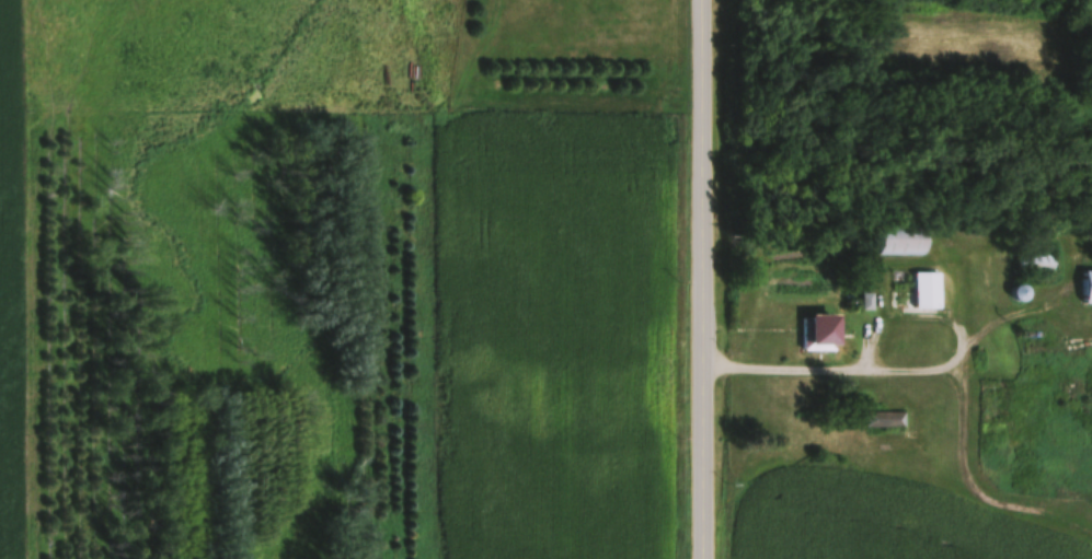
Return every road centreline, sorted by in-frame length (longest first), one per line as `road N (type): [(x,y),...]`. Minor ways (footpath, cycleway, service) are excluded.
road 1 (tertiary): [(707,558),(708,0)]

